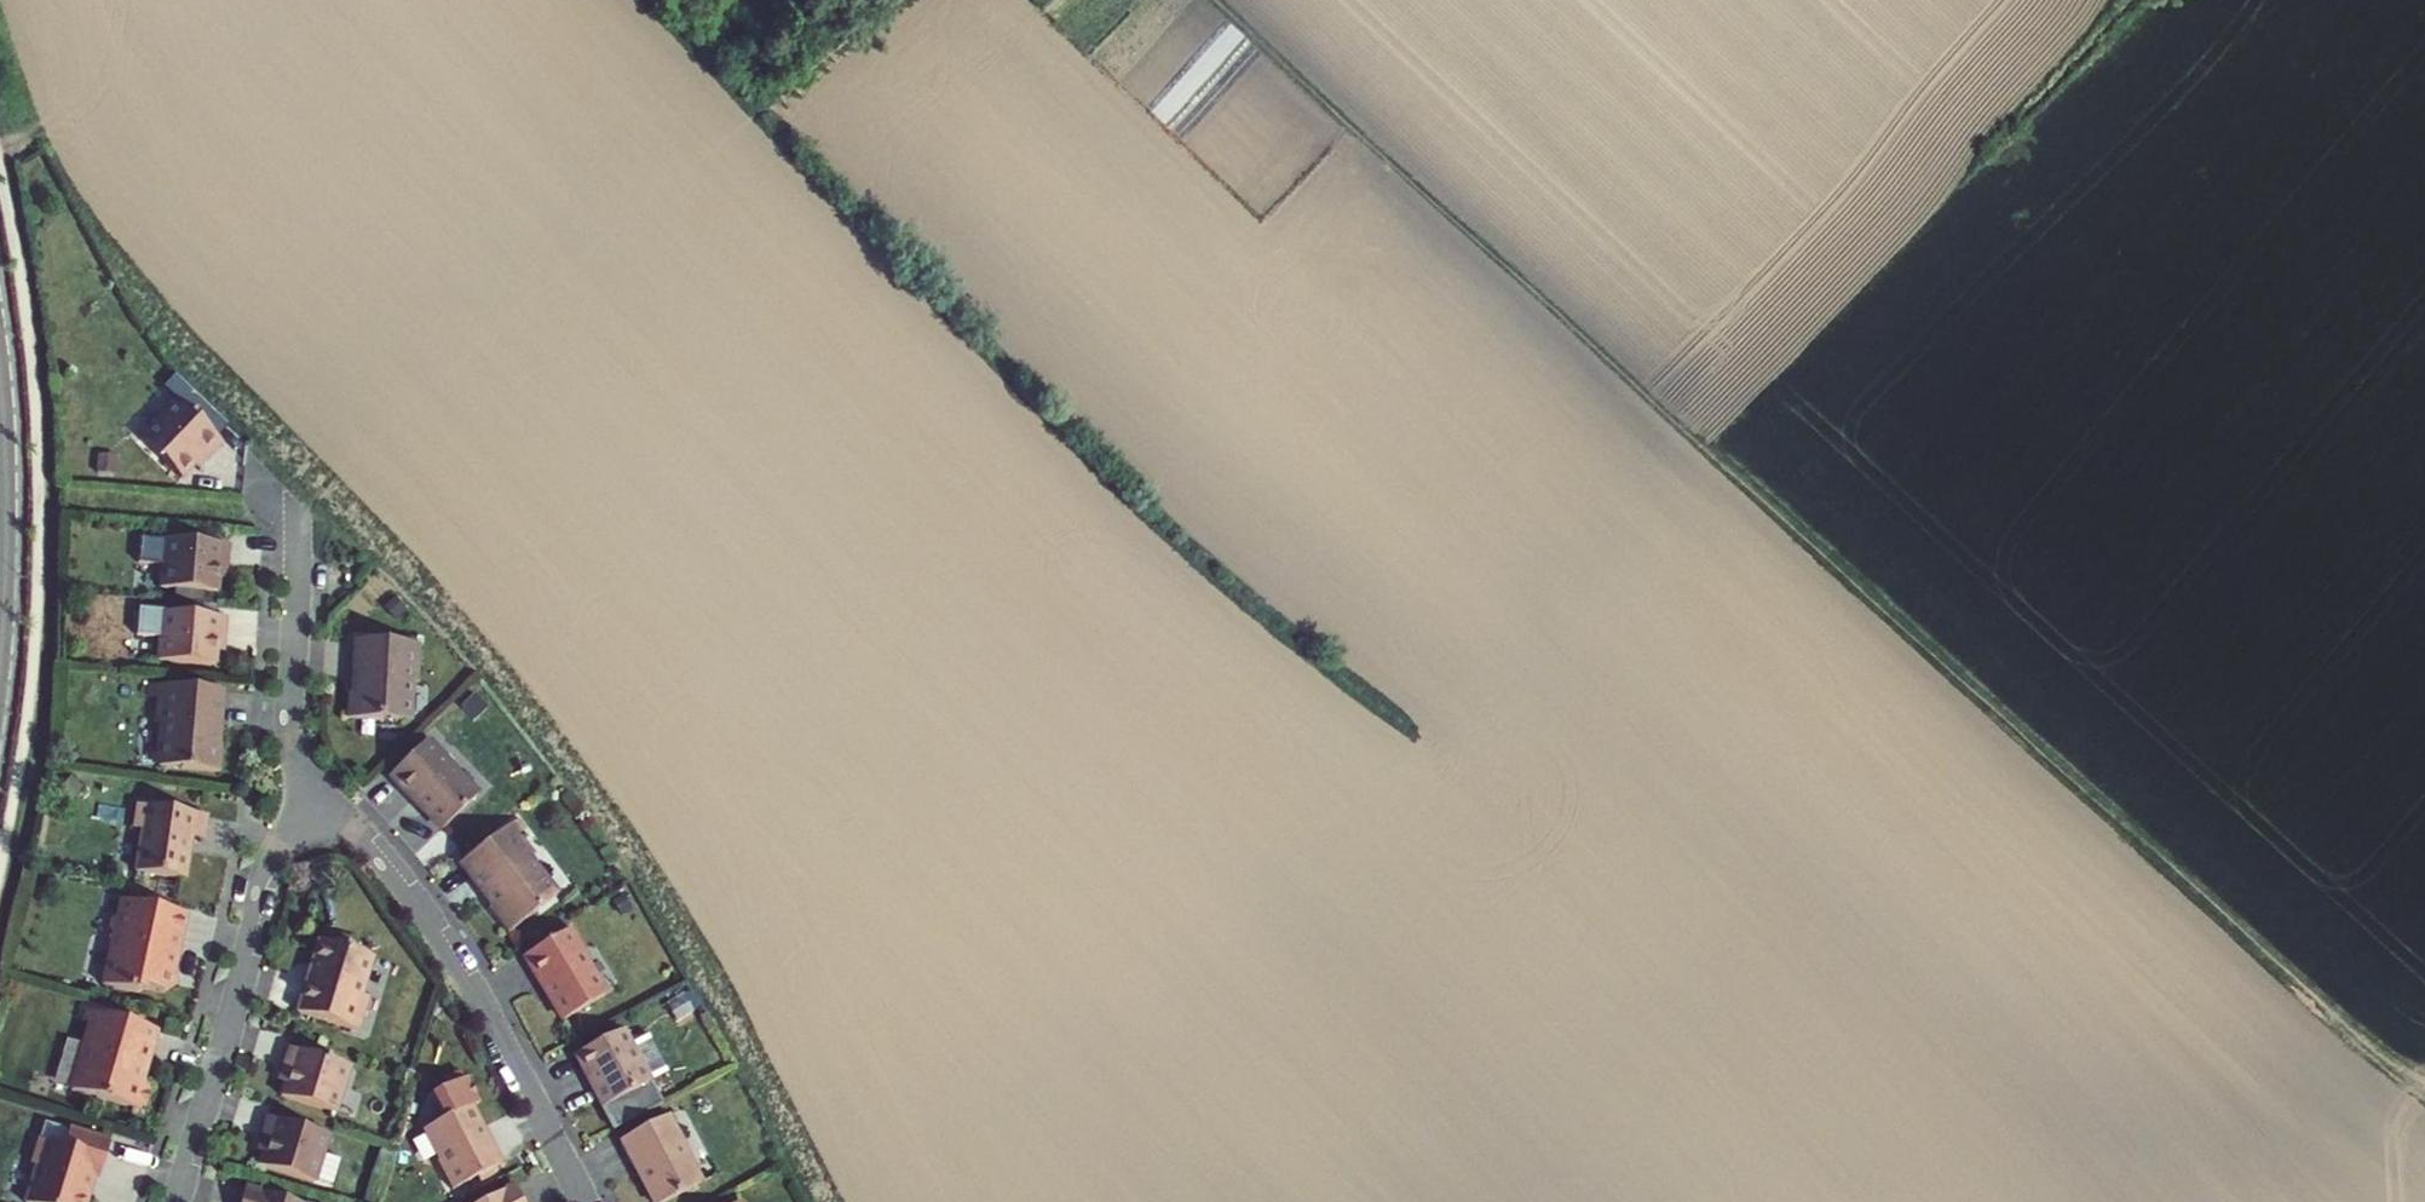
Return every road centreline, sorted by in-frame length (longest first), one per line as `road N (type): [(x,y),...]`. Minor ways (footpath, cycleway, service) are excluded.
road 1 (residential): [(323,801),(387,862),(428,920),(587,1201)]
road 2 (residential): [(178,1201),(270,863),(296,822),(323,801)]
road 3 (residential): [(323,801),(299,762),(289,719),(298,511)]

